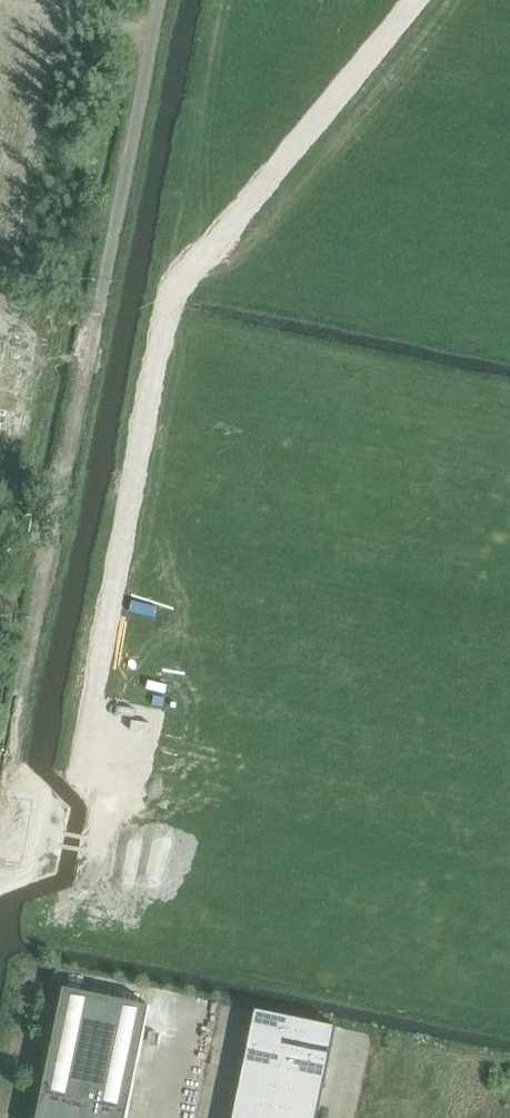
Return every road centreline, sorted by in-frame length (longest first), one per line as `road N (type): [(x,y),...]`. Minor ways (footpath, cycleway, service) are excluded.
road 1 (tertiary): [(11,422),(509,528)]

